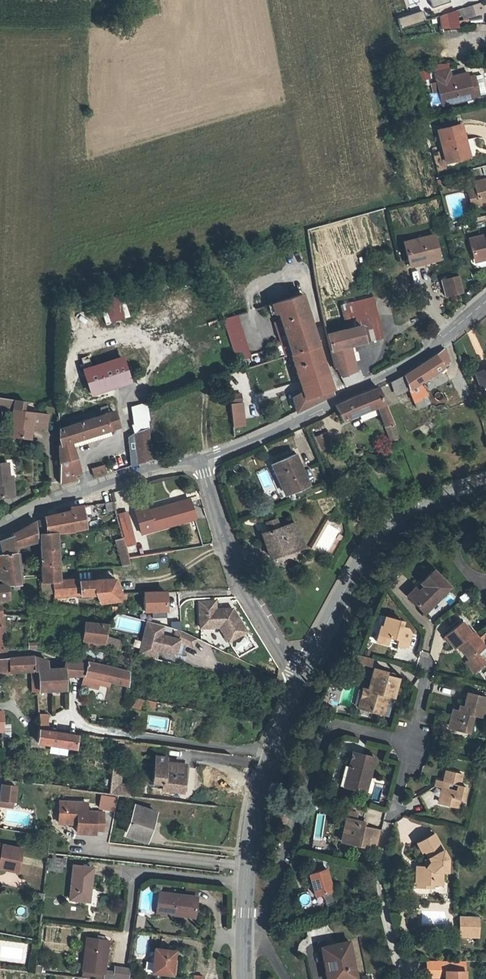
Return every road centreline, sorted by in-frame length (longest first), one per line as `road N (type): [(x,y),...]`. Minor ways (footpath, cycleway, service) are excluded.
road 1 (tertiary): [(245,978),(251,841),(303,679)]
road 2 (tertiary): [(303,679),(363,561),(390,532),(418,512),(485,486)]
road 3 (residential): [(203,460),(238,572),(303,679)]
road 4 (residential): [(203,460),(51,498),(0,525)]
road 5 (residential): [(341,398),(428,352),(485,302)]
road 6 (residential): [(203,460),(341,398)]

